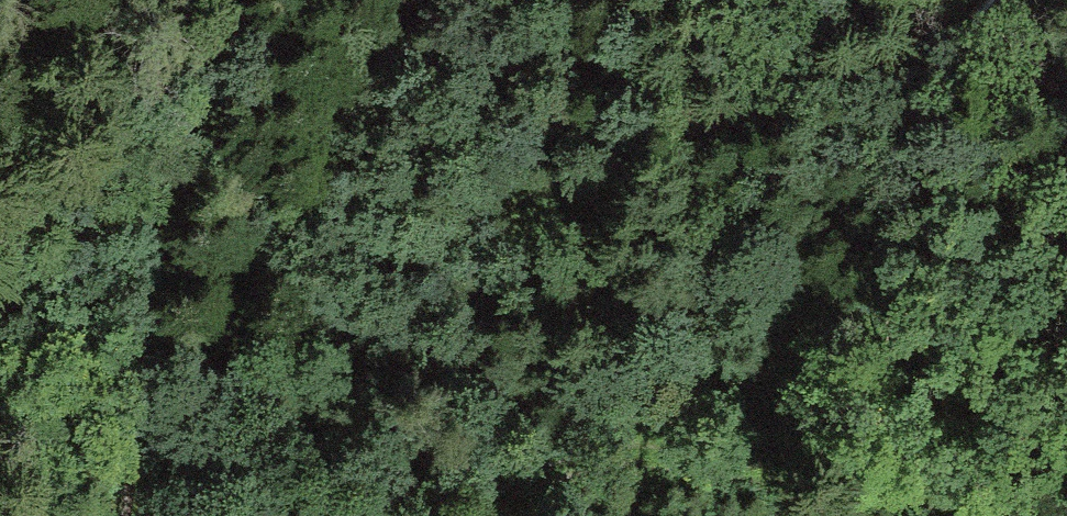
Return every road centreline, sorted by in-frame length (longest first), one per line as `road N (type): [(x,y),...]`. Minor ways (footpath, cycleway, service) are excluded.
road 1 (track): [(425,515),(780,380),(836,338),(873,295),(896,236),(929,46)]
road 2 (track): [(231,0),(124,420),(113,515)]
road 3 (track): [(608,450),(945,515)]

